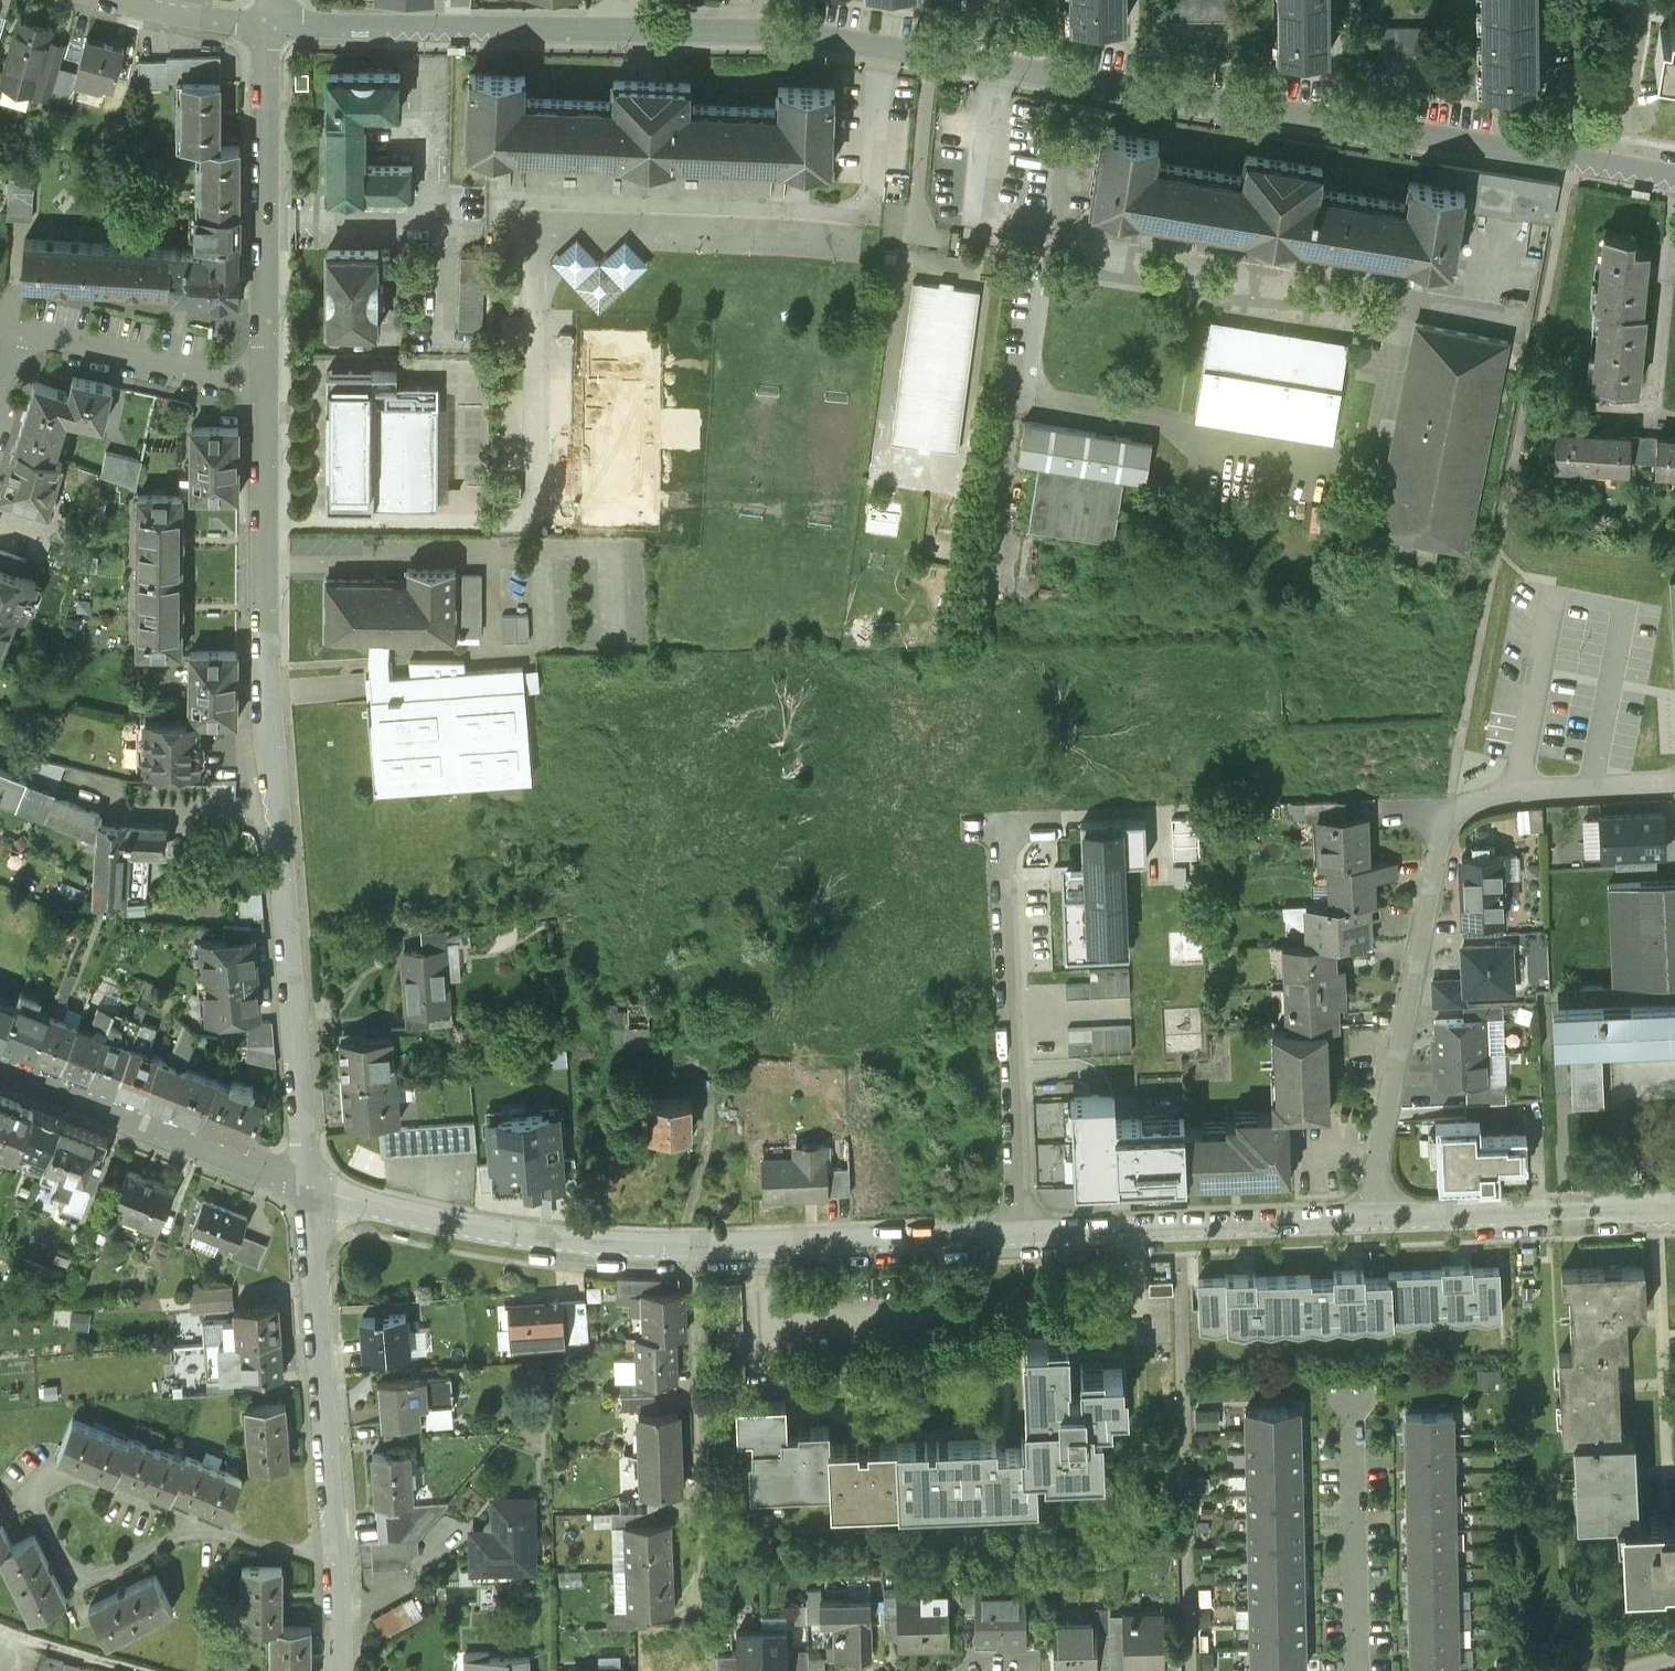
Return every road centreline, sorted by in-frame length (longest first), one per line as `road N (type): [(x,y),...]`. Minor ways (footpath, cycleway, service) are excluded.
road 1 (residential): [(1375,1219),(696,1251),(567,1247),(406,1219),(311,1190)]
road 2 (residential): [(1674,174),(794,34),(627,29)]
road 3 (residential): [(311,1190),(271,689),(267,385)]
road 4 (residential): [(1375,1219),(1374,1174),(1452,815),(1519,793),(1674,787)]
road 5 (residential): [(337,1670),(311,1190)]
road 6 (residential): [(267,385),(271,29)]
road 7 (residential): [(627,29),(271,29)]
road 8 (residential): [(311,1190),(0,1067)]
road 9 (residential): [(1674,1211),(1375,1219)]
road 10 (residential): [(1357,1670),(1351,1408)]
road 11 (residential): [(267,385),(28,337)]
road 12 (residential): [(271,29),(109,0)]

